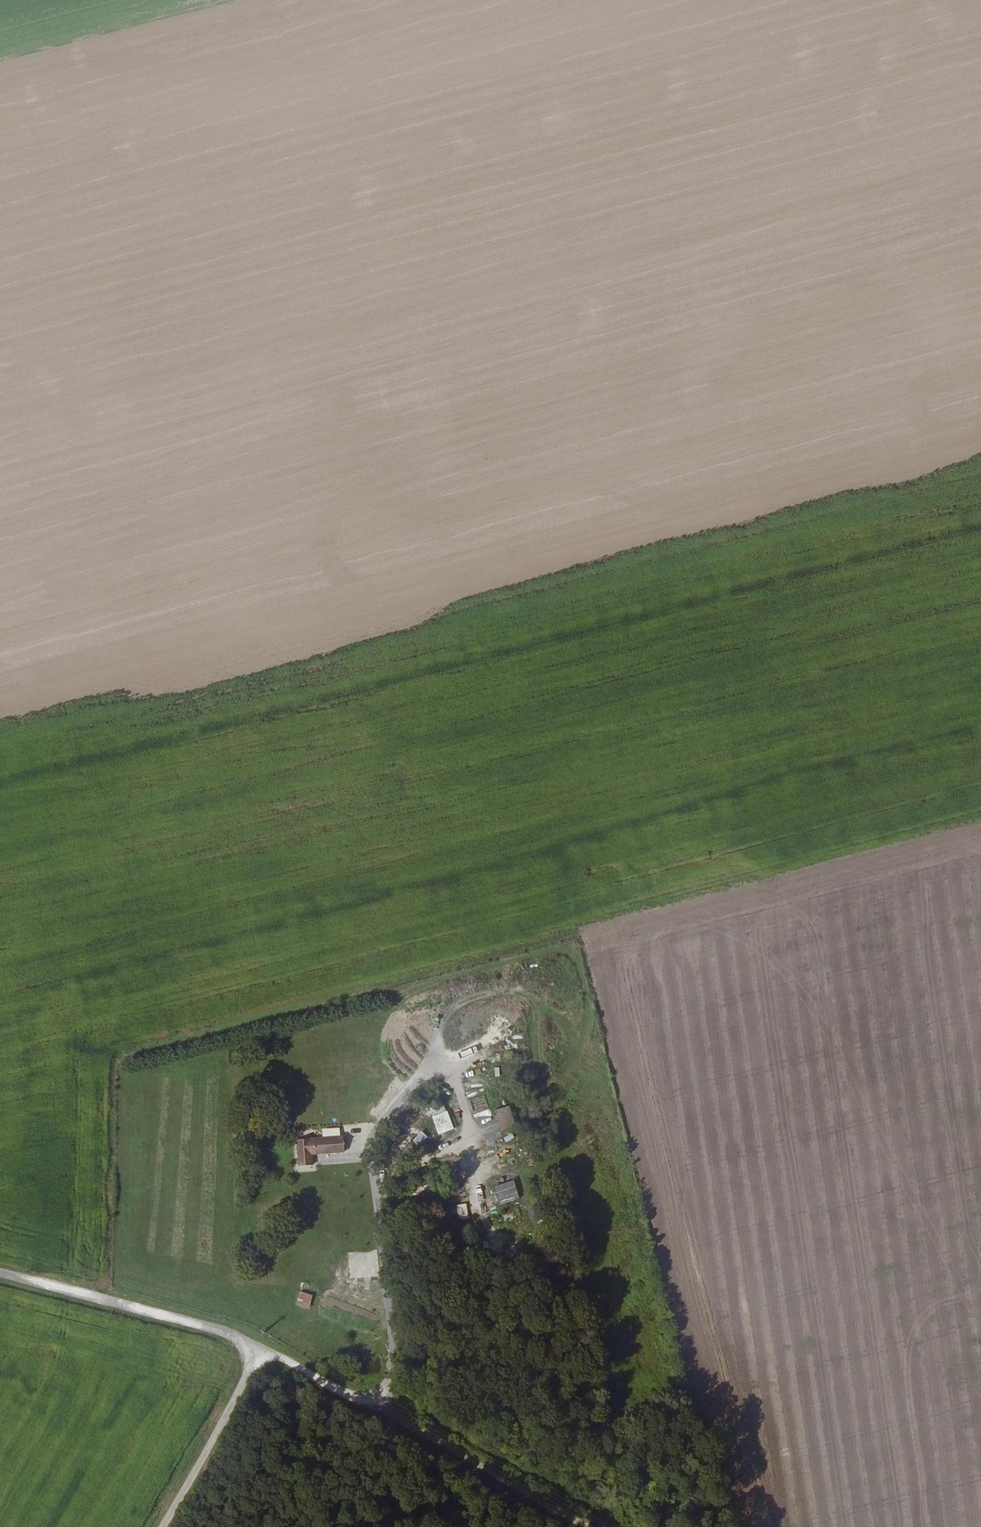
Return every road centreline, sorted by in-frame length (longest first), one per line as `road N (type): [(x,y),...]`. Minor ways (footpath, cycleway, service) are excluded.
road 1 (track): [(593,1526),(222,1332),(0,1274)]
road 2 (track): [(259,1350),(160,1526)]

